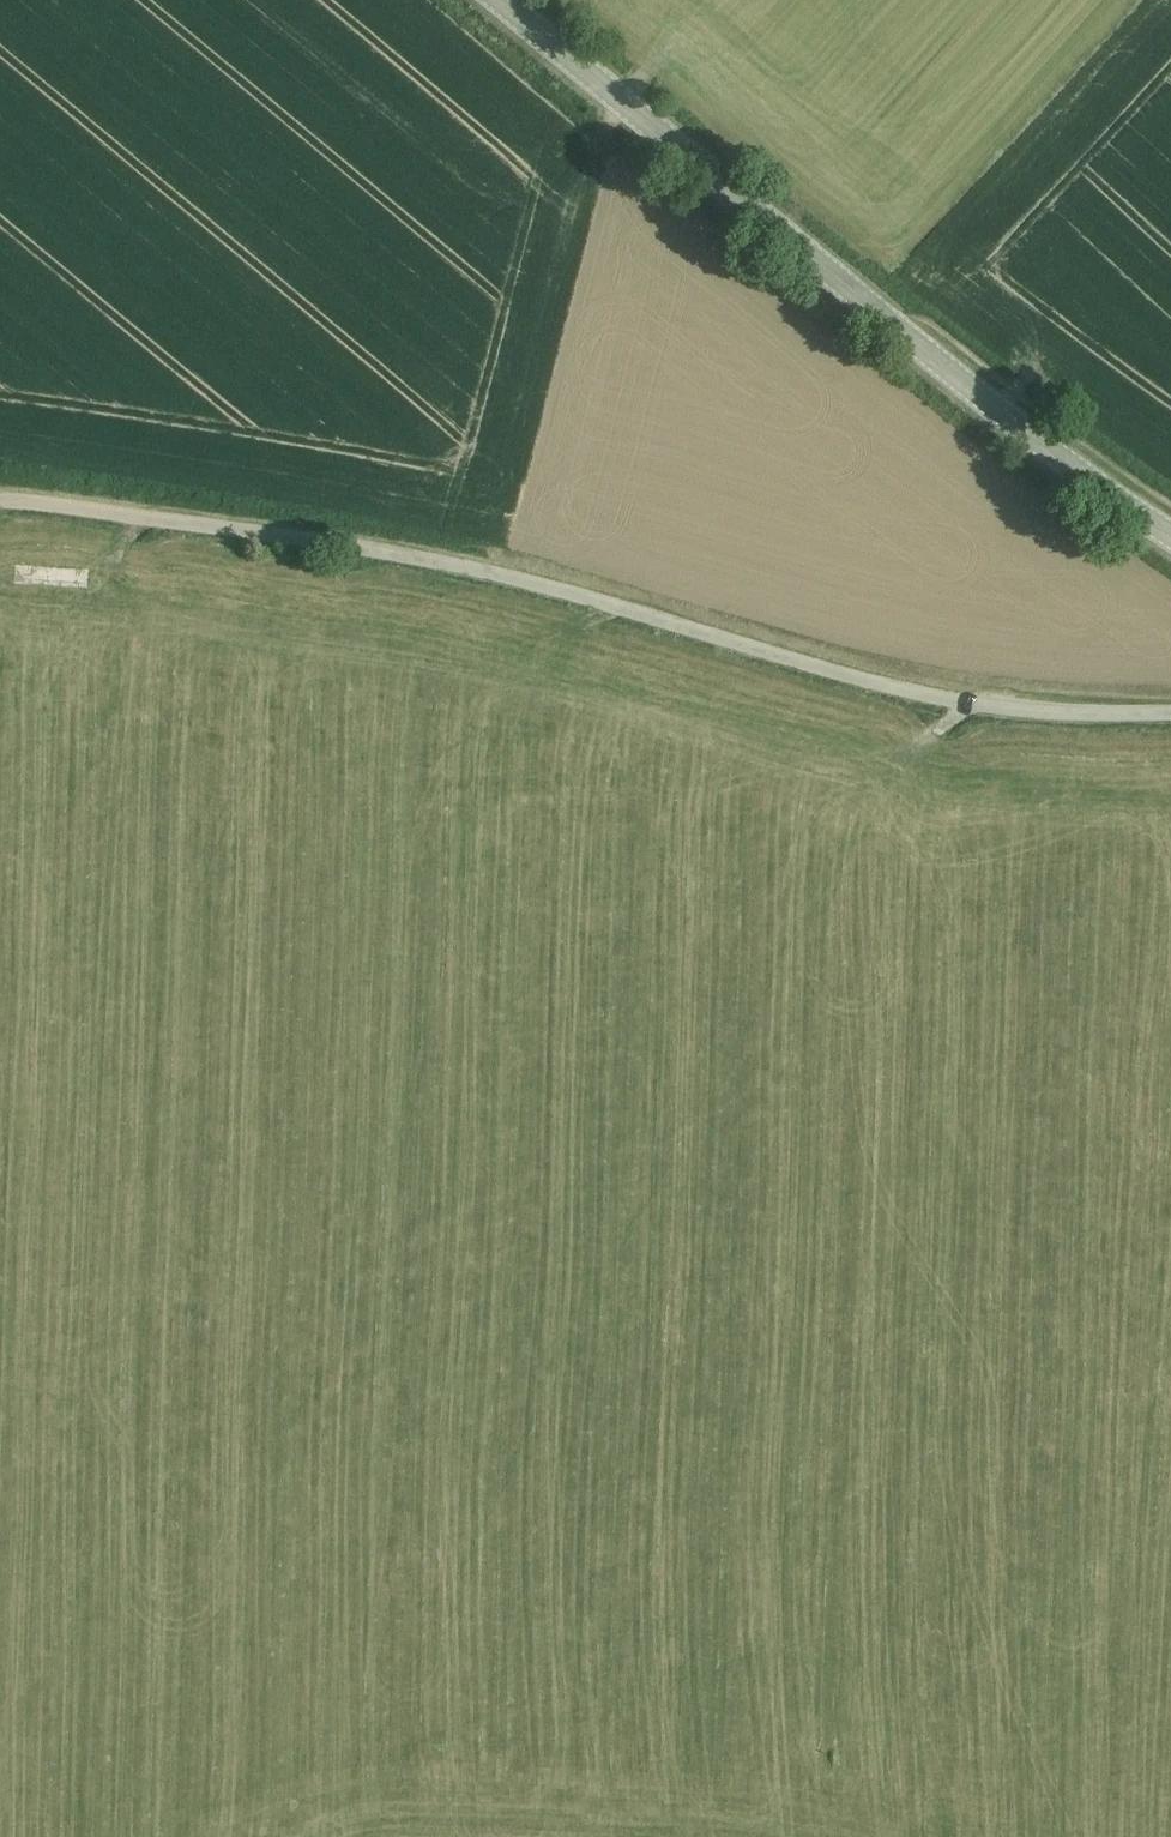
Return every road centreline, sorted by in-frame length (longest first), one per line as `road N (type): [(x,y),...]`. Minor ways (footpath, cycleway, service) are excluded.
road 1 (track): [(1170,713),(1060,714),(957,703),(479,569),(0,502)]
road 2 (unclassified): [(493,0),(870,312),(1170,536)]

